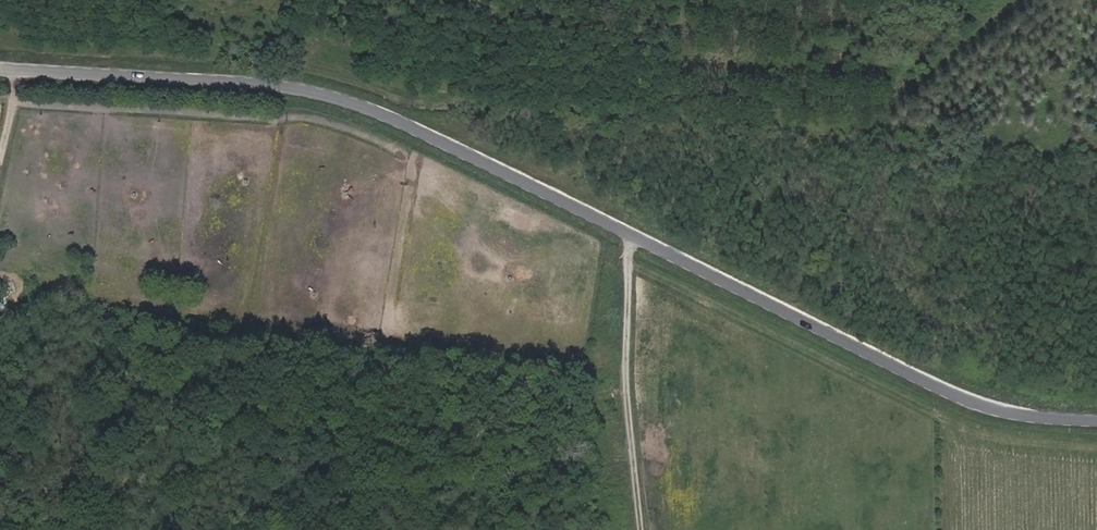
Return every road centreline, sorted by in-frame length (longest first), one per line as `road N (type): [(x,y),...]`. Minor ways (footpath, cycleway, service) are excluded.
road 1 (residential): [(1096,420),(1036,417),(972,402),(338,94),(0,68)]
road 2 (track): [(638,529),(626,370),(632,232)]

